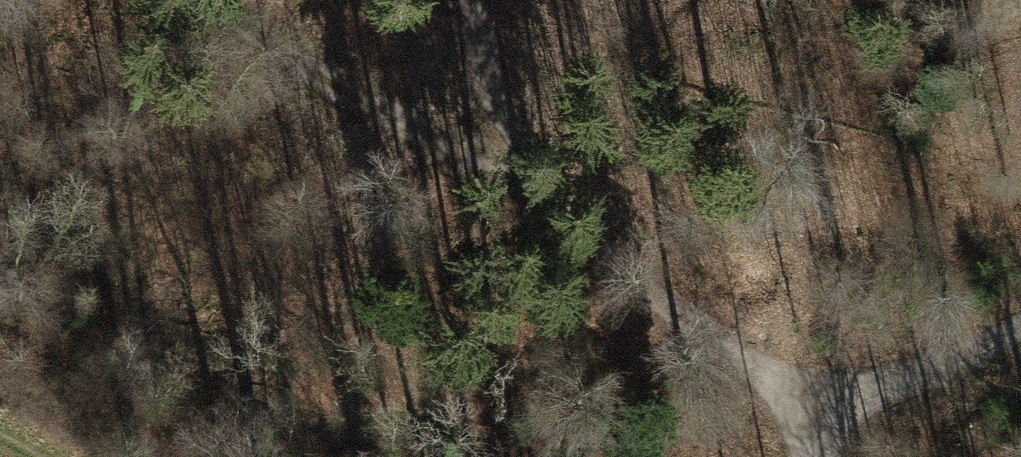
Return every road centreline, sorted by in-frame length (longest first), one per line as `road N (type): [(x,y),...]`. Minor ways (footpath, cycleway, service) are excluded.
road 1 (track): [(811,428),(513,164)]
road 2 (track): [(513,164),(314,76),(224,0)]
road 3 (track): [(1020,331),(811,428)]
road 4 (track): [(470,0),(513,164)]

